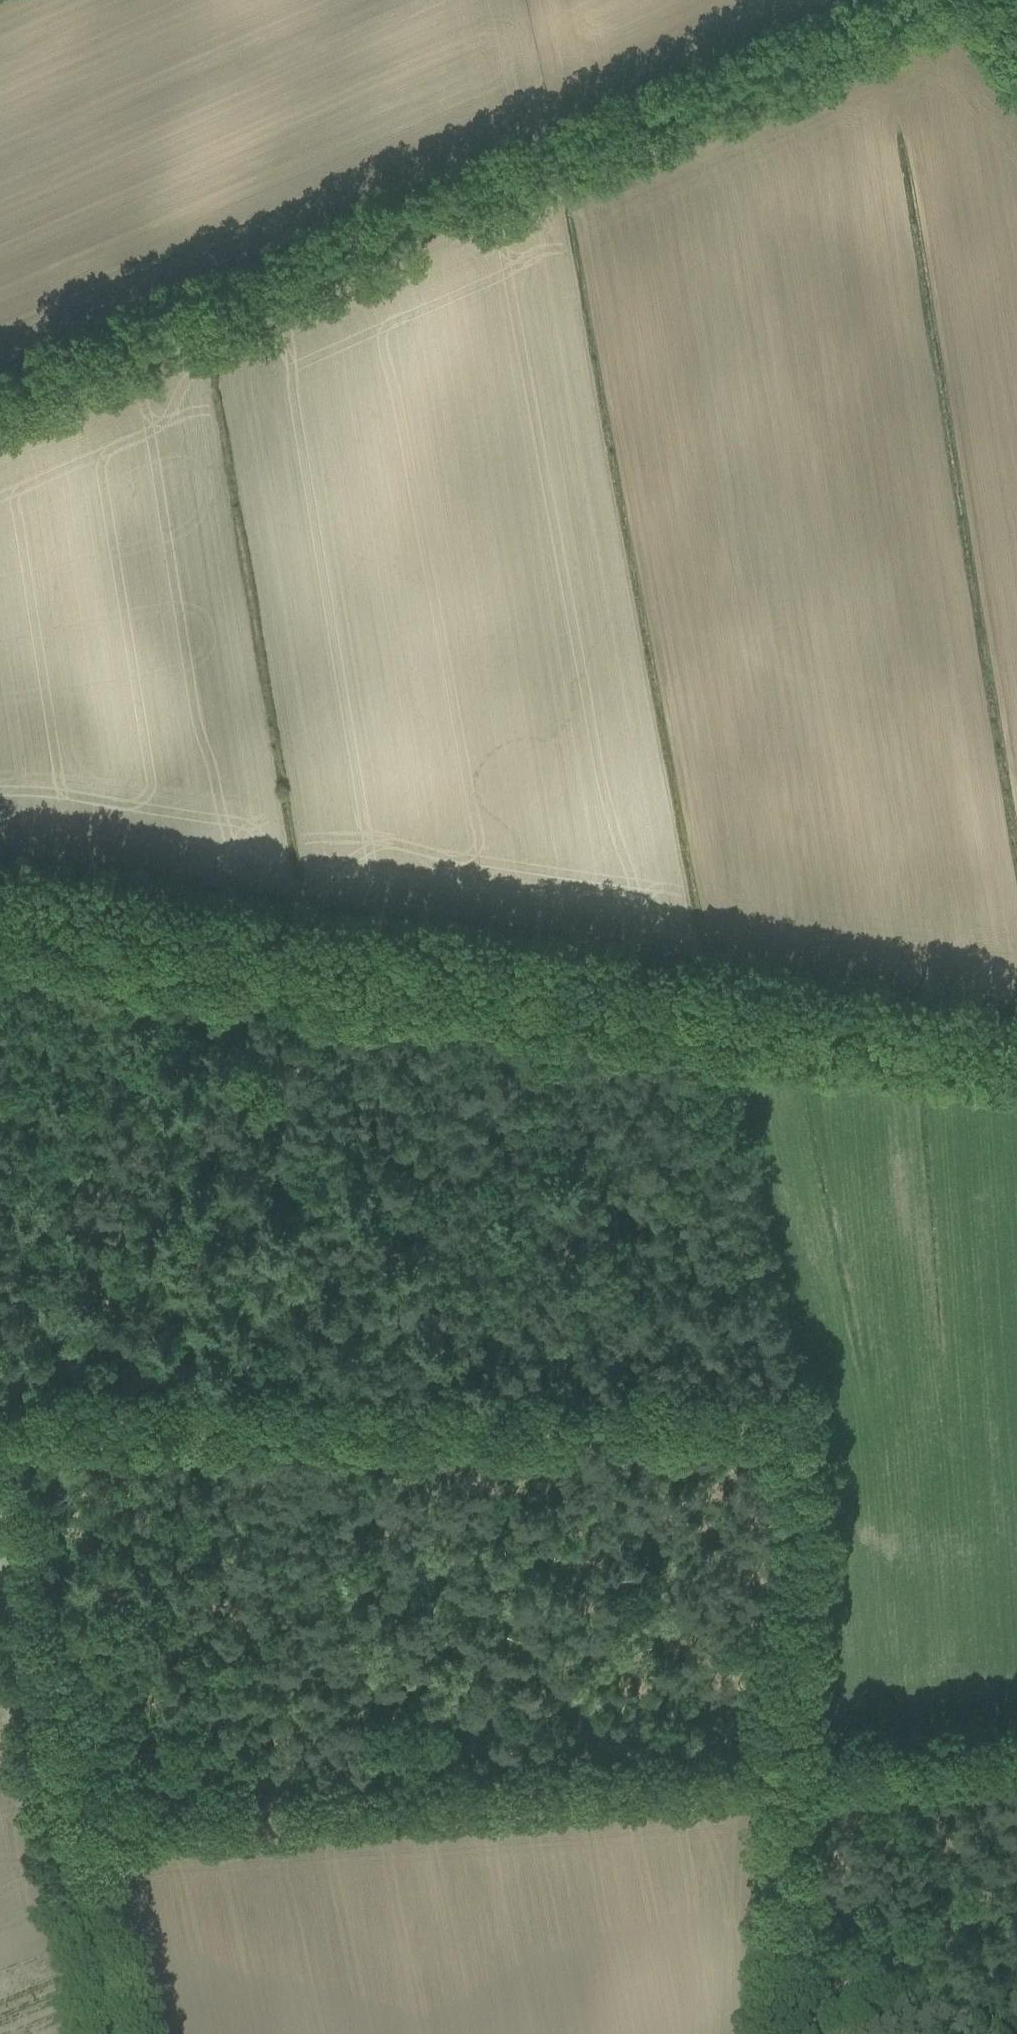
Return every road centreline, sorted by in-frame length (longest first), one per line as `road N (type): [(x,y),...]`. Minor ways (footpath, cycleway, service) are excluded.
road 1 (unclassified): [(98,2033),(0,1602)]

